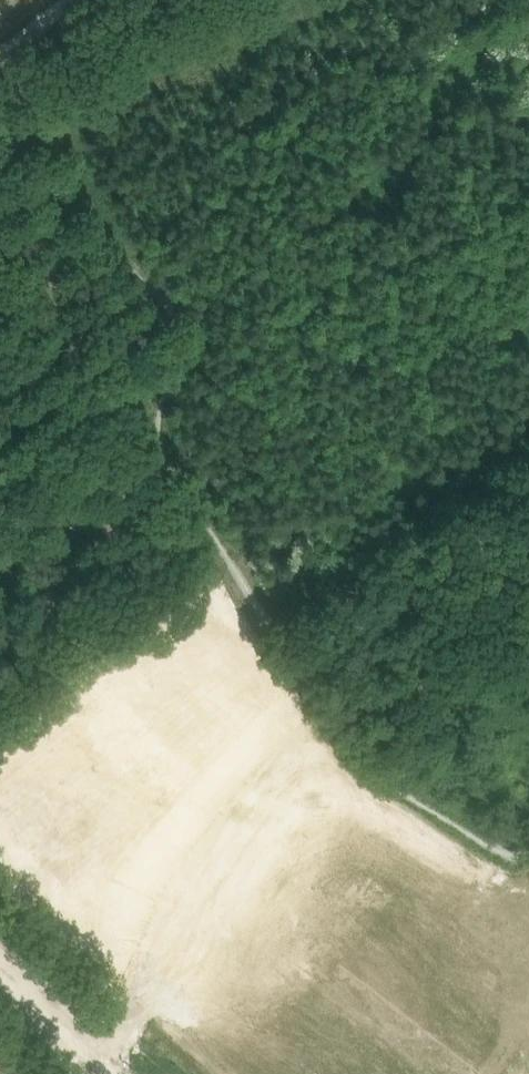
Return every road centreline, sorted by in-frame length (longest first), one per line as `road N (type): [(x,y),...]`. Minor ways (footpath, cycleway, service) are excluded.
road 1 (track): [(528,852),(491,845),(352,749),(164,454),(161,421),(192,335),(179,302),(1,54)]
road 2 (unclassified): [(117,1073),(0,971)]

